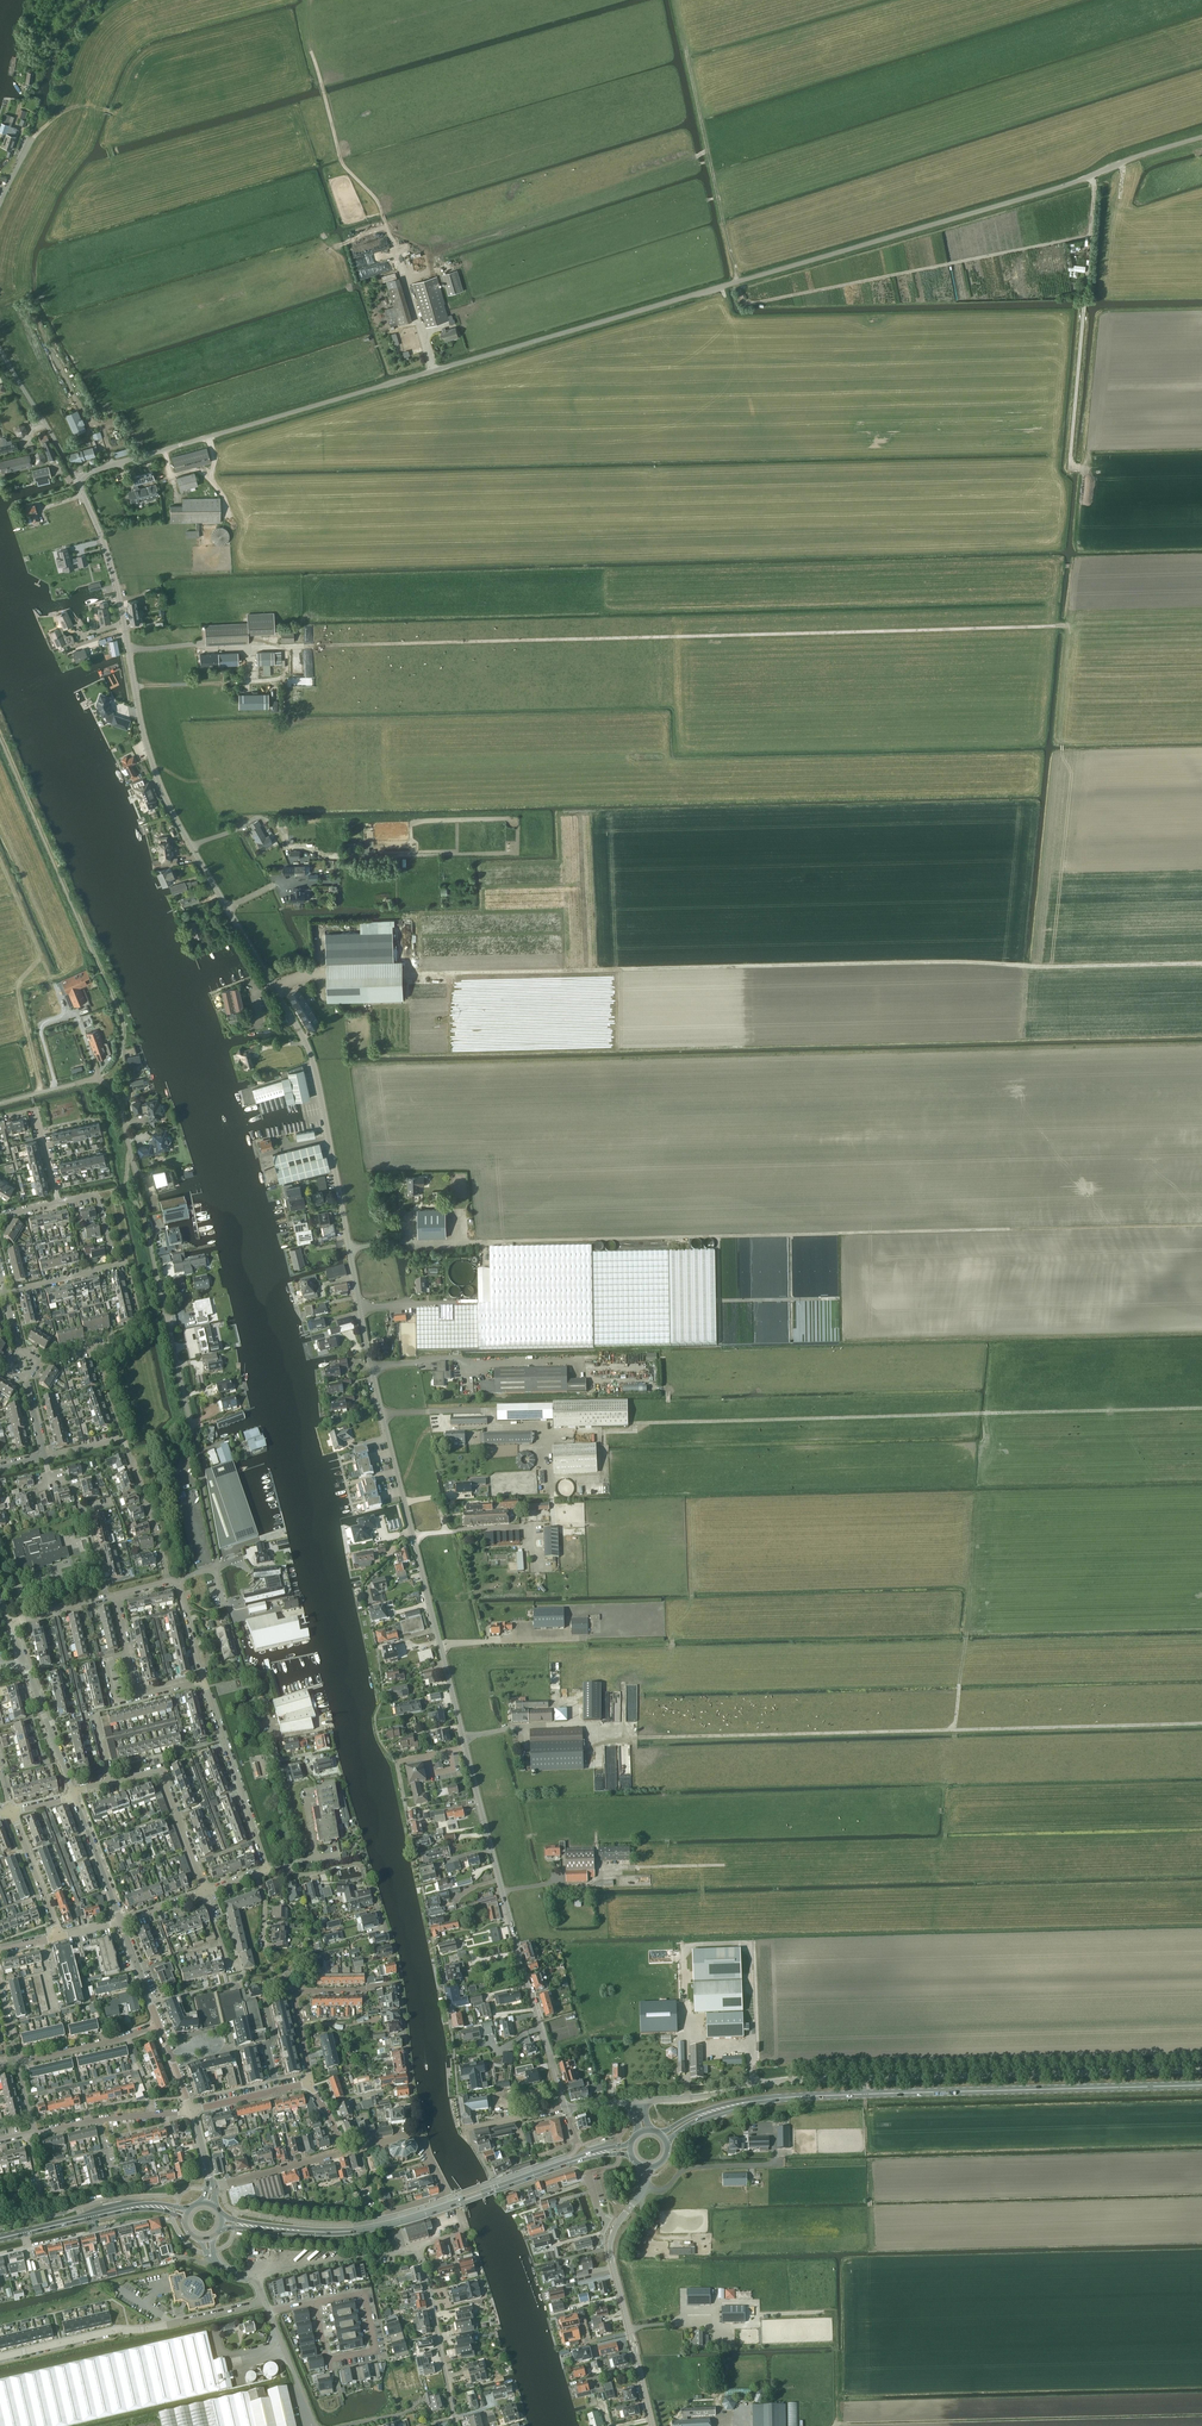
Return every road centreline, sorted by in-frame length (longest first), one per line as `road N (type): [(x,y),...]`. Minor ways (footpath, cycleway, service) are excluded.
road 1 (tertiary): [(566,2109),(382,1415),(313,1062),(164,796),(142,730),(116,581),(77,480)]
road 2 (tertiary): [(77,480),(967,216),(1201,137)]
road 3 (track): [(1068,627),(204,650)]
road 4 (track): [(408,974),(1201,963)]
road 5 (track): [(464,1242),(1201,1226)]
road 6 (track): [(1201,1413),(988,1413),(546,1433),(544,1426),(496,1427),(491,1412)]
road 7 (track): [(723,286),(780,524),(799,555),(1015,551),(1089,530)]
road 8 (unclassified): [(637,2102),(823,2078),(1201,2071)]
road 9 (secondary): [(1201,2085),(762,2100)]
road 10 (track): [(835,2425),(1201,2415)]
road 11 (track): [(310,0),(309,46),(343,163),(377,200),(404,274)]
road 12 (track): [(556,814),(557,863),(480,865),(480,912),(420,913),(420,974)]
road 13 (track): [(676,0),(736,282)]
road 14 (unclassified): [(0,2358),(266,2301)]
road 15 (secondary): [(305,2231),(419,2217),(566,2164)]
road 16 (unclassified): [(166,1312),(216,1566)]
road 17 (unclassified): [(653,2425),(609,2246),(644,2188)]
road 18 (residential): [(72,1793),(159,1771),(204,1891)]
road 19 (unclassified): [(0,1103),(98,1078),(122,1098),(138,1178)]
road 20 (track): [(135,687),(287,679),(289,727)]
road 21 (residential): [(266,1868),(204,1679)]
road 22 (residential): [(311,2083),(297,1991),(392,1983)]
road 23 (residential): [(72,1793),(9,1622)]
road 24 (track): [(30,306),(92,423),(103,430),(114,465)]
road 25 (unclassified): [(456,2425),(419,2249)]
road 26 (track): [(1086,469),(1071,465),(1084,312)]
road 27 (unclassified): [(256,2276),(419,2249)]
road 28 (residential): [(316,2302),(364,2293),(375,2350),(327,2359)]
road 29 (unclassified): [(77,480),(0,350)]
road 30 (residential): [(168,1582),(123,1438)]
road 31 (residential): [(17,2061),(159,2024)]
road 32 (residential): [(211,2185),(346,2152)]
road 33 (residential): [(120,1922),(72,1793)]
road 34 (residential): [(58,1938),(10,1810)]
road 35 (secondary): [(0,2238),(123,2209)]
road 36 (residential): [(58,1202),(35,1108),(7,1115)]
road 37 (track): [(1085,299),(1092,176)]
road 38 (unclassified): [(316,2425),(270,2311)]

